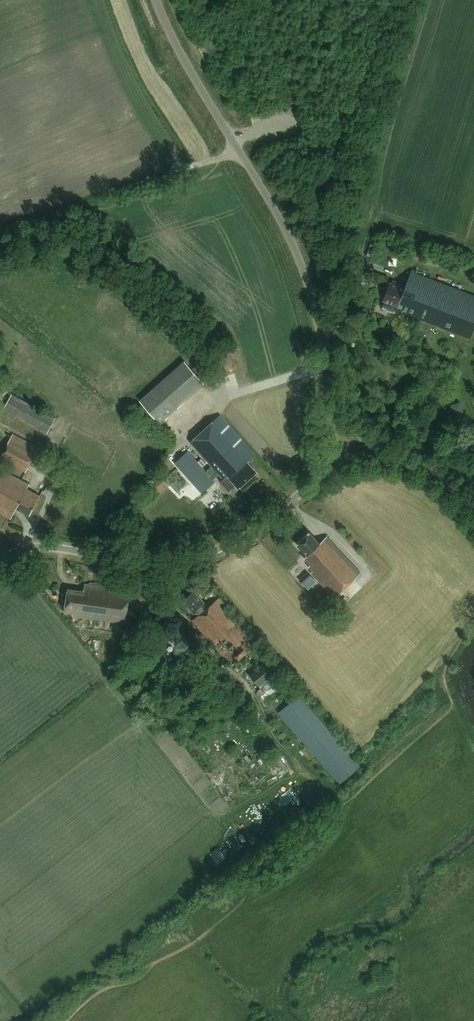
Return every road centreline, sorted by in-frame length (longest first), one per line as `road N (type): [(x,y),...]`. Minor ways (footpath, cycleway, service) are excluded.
road 1 (unclassified): [(335,469),(321,335),(305,276),(155,0)]
road 2 (unclassified): [(0,560),(30,548),(167,564),(222,547),(335,469)]
road 3 (unclassified): [(473,512),(411,466),(370,460),(335,469)]

